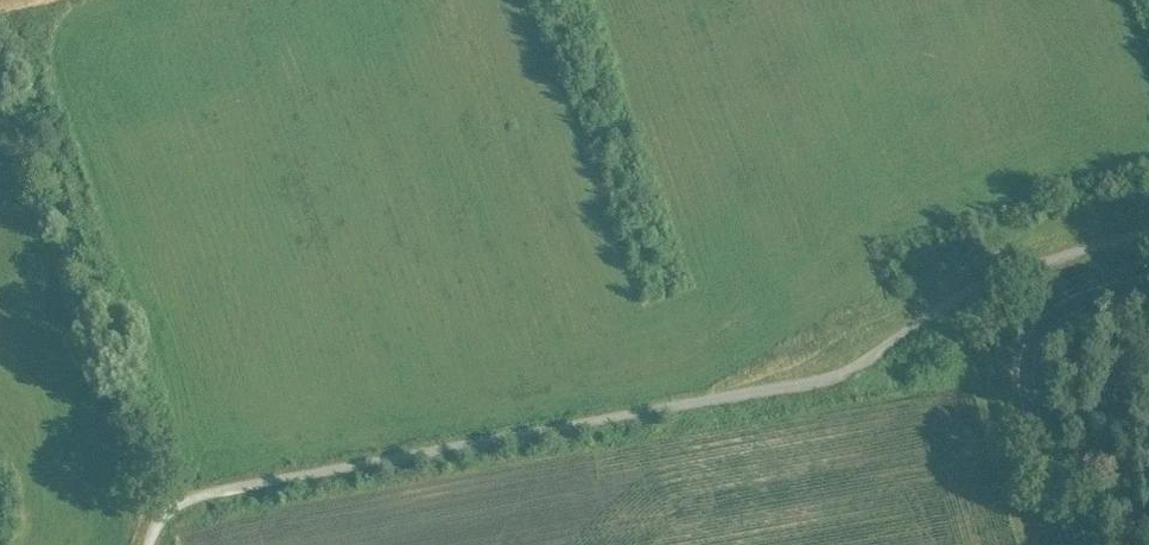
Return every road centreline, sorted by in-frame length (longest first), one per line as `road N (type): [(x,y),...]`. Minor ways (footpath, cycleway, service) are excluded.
road 1 (tertiary): [(1071,544),(1035,420),(1030,349),(1057,313),(1148,282)]

